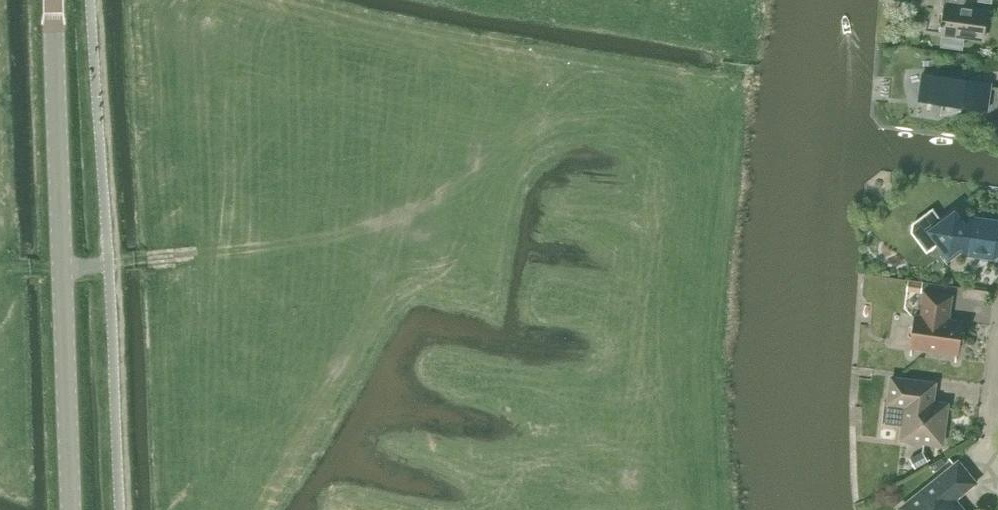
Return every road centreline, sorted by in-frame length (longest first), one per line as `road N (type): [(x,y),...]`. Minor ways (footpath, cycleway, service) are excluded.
road 1 (tertiary): [(71,509),(53,0)]
road 2 (track): [(193,254),(63,268)]

